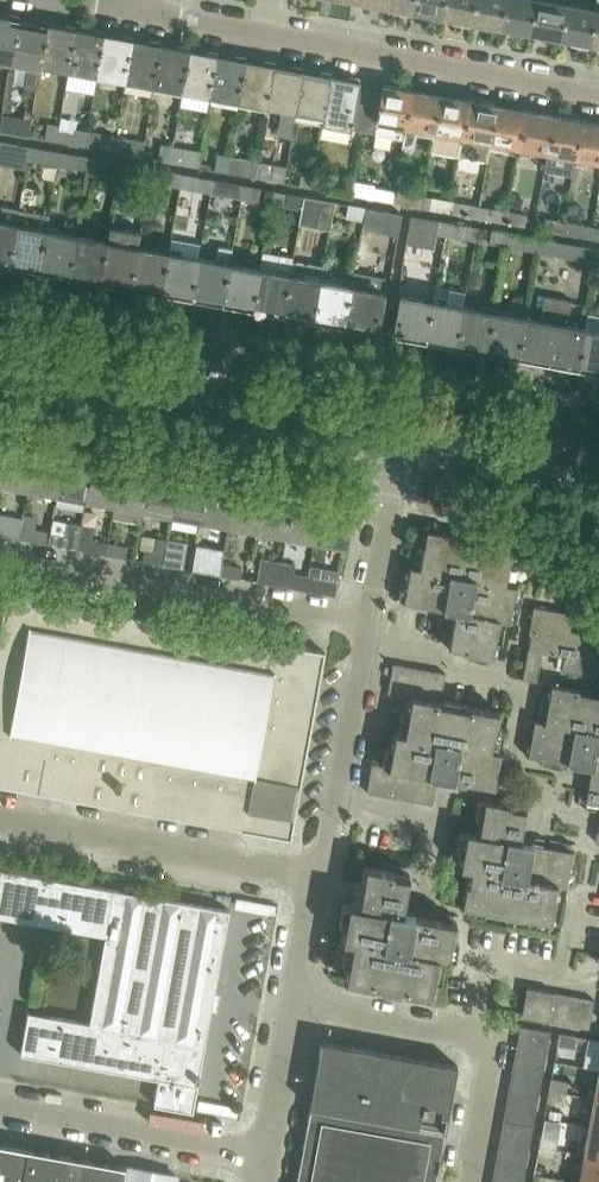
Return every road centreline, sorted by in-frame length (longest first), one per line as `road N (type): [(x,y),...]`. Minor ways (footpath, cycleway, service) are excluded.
road 1 (residential): [(598,91),(136,10)]
road 2 (residential): [(0,560),(368,619)]
road 3 (residential): [(403,437),(74,380)]
road 4 (unclassified): [(316,880),(0,817)]
road 5 (unclassified): [(264,1161),(0,1112)]
road 6 (unclassified): [(473,1033),(485,963),(562,977),(576,895)]
road 7 (unclassified): [(368,619),(403,437)]
road 8 (unclassified): [(473,1033),(293,1006)]
road 9 (unclassified): [(332,799),(364,644)]
road 10 (unclassified): [(264,1161),(293,1006)]
road 11 (unclassified): [(465,1181),(488,1056),(473,1033)]
road 12 (unclassified): [(364,644),(503,676)]
road 13 (unclassified): [(293,1006),(316,880)]

